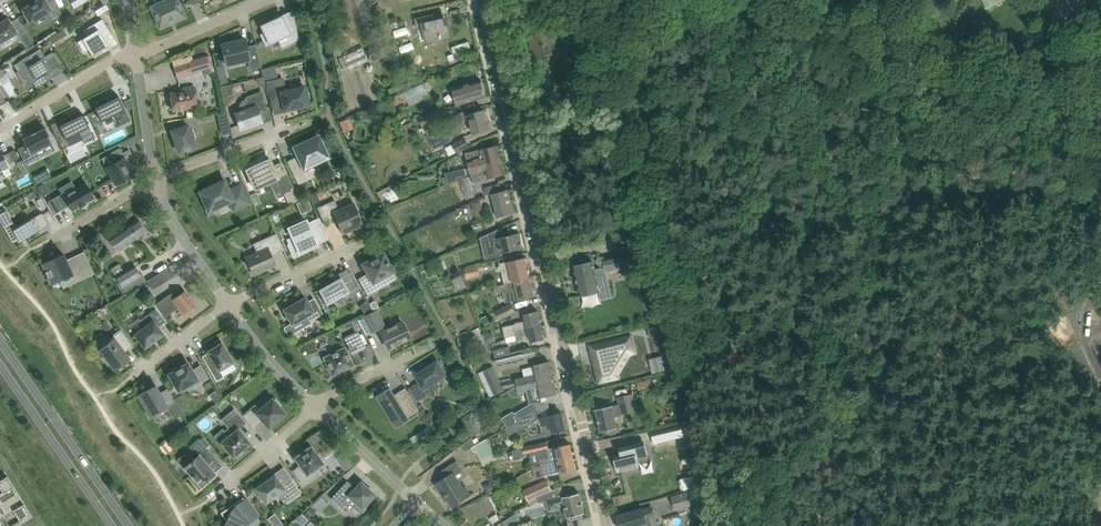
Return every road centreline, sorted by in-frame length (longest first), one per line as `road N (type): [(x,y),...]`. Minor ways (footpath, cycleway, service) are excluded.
road 1 (unclassified): [(482,0),(607,525)]
road 2 (tertiary): [(130,525),(0,340)]
road 3 (tertiary): [(0,363),(113,525)]
road 4 (residential): [(0,129),(114,59),(137,57)]
road 5 (residential): [(155,180),(292,127)]
road 6 (residential): [(228,304),(155,180)]
road 7 (residential): [(357,246),(228,304)]
road 8 (residential): [(137,57),(264,0)]
road 9 (residential): [(316,408),(228,304)]
road 10 (residential): [(416,500),(316,408)]
road 11 (residential): [(218,492),(316,408)]
road 12 (residential): [(155,180),(137,57)]
road 13 (residential): [(50,240),(155,180)]
road 14 (residential): [(228,304),(132,377)]

